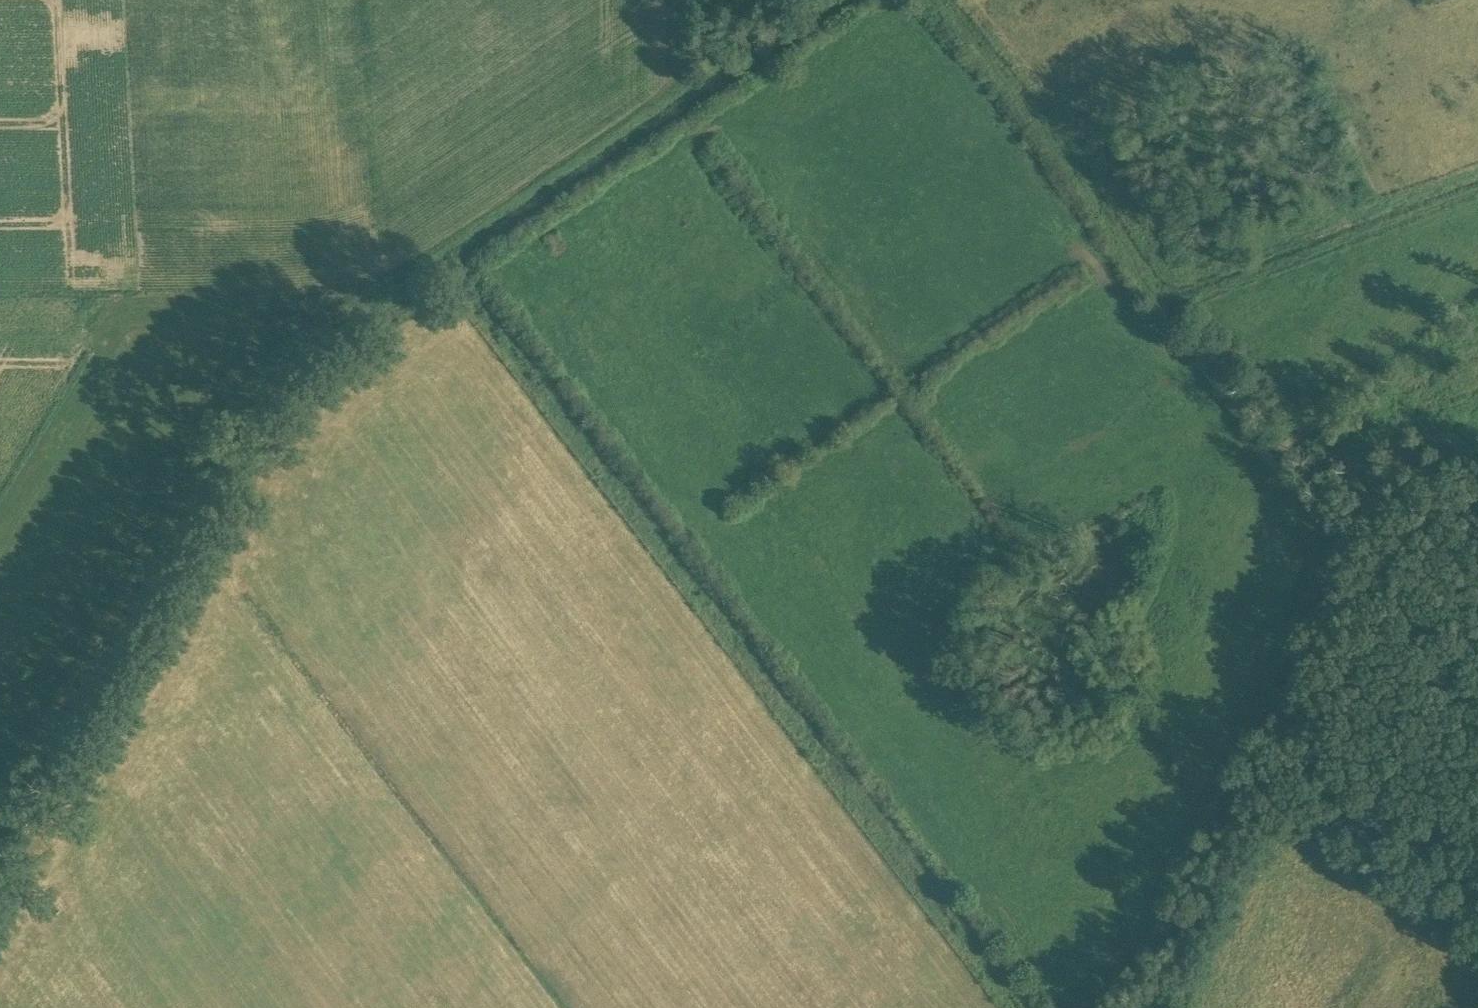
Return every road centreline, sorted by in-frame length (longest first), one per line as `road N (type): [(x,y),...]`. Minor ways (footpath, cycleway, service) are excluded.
road 1 (track): [(1142,1007),(1236,805)]

